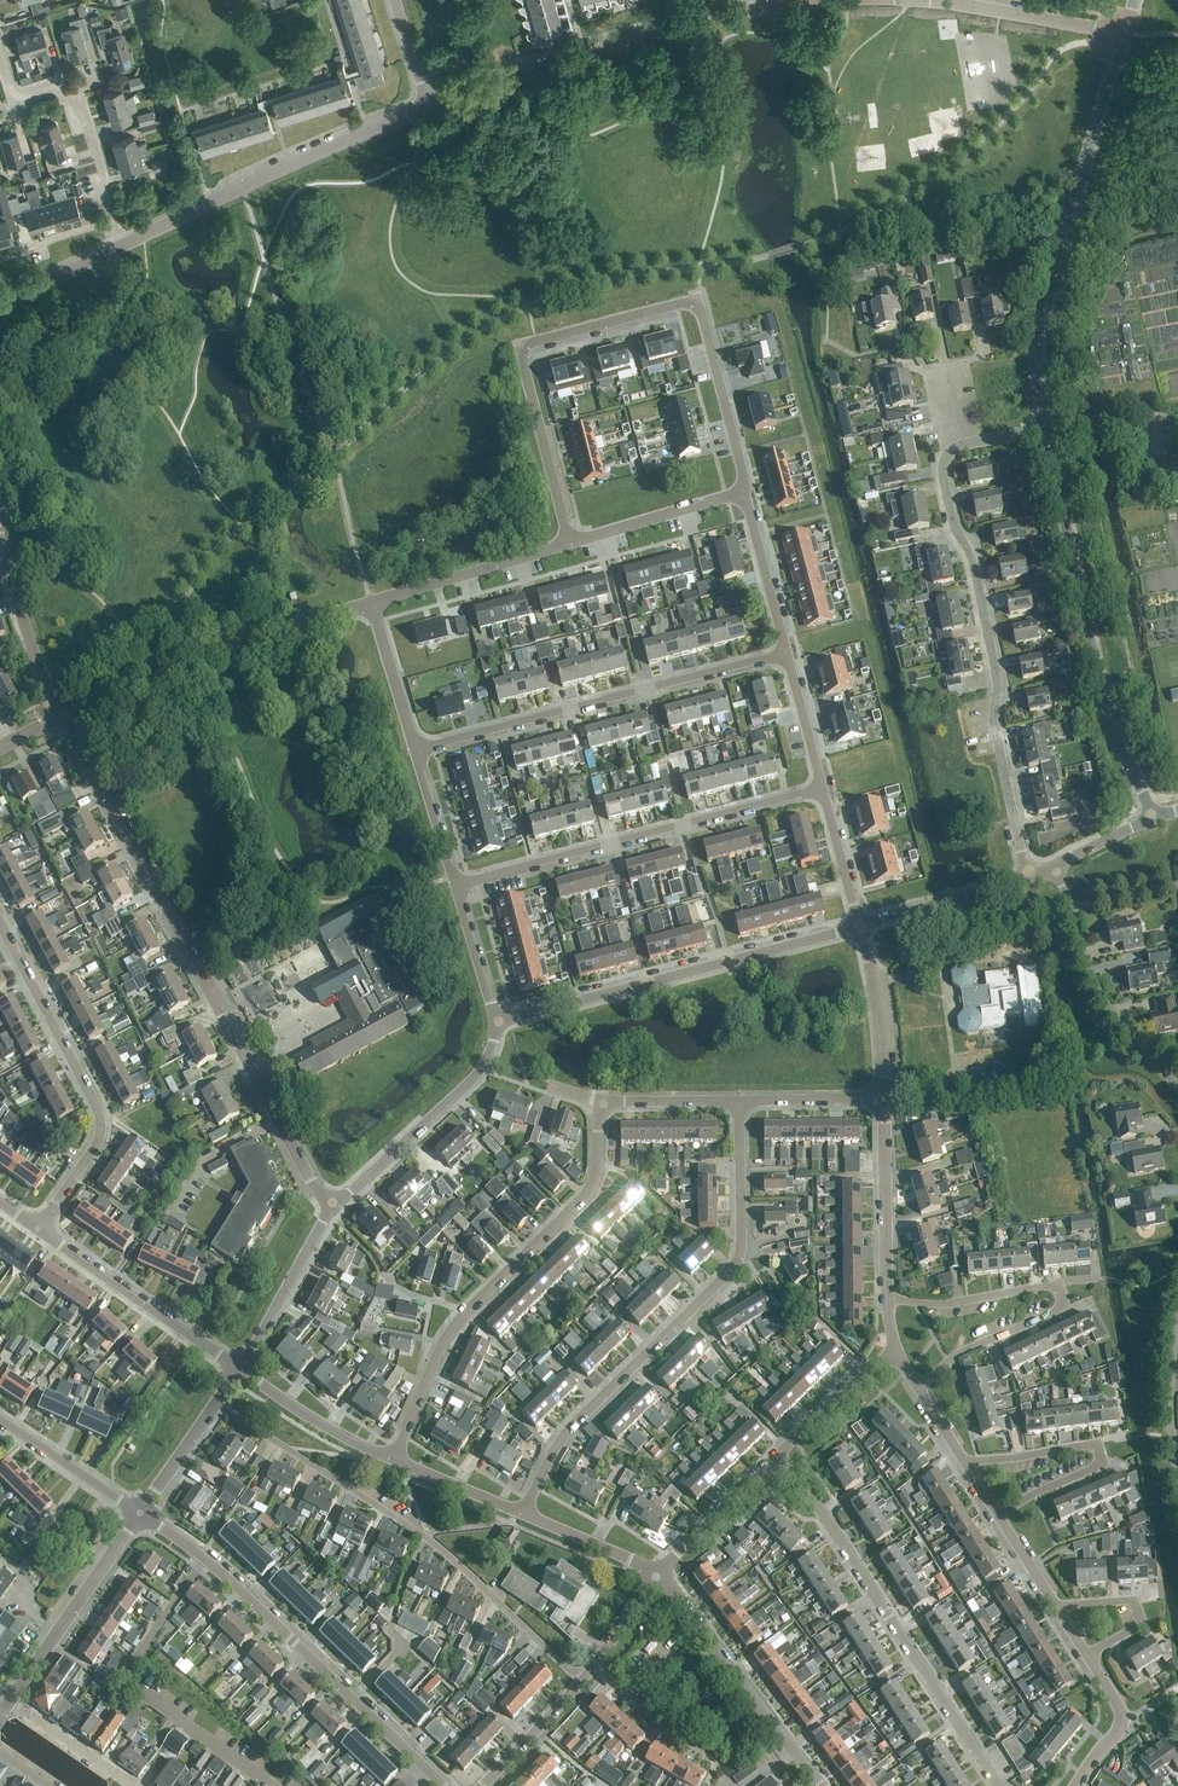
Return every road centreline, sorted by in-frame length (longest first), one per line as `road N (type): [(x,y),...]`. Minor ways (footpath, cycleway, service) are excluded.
road 1 (residential): [(747,492),(698,300),(520,347),(570,544)]
road 2 (residential): [(333,1203),(311,1183),(64,715)]
road 3 (residential): [(524,1515),(561,1439),(738,1260),(739,1101)]
road 4 (residential): [(579,1681),(425,1537),(216,1403)]
road 5 (residential): [(1027,880),(995,722),(1000,681),(972,559),(950,519),(943,467),(955,447)]
road 6 (residential): [(393,1460),(455,1325),(594,1183),(603,1102)]
road 7 (residential): [(443,1785),(239,1588),(141,1514)]
road 8 (residential): [(1047,427),(1041,333),(1122,33)]
road 9 (residential): [(1154,816),(1107,704),(1047,427)]
road 10 (residential): [(1000,1785),(808,1497),(772,1458)]
road 11 (residential): [(416,749),(787,653)]
road 12 (residential): [(455,887),(824,788)]
road 13 (residential): [(494,1021),(862,927)]
road 14 (residential): [(39,1229),(94,1151),(100,1119),(0,926)]
road 15 (residential): [(429,108),(755,6)]
road 16 (residential): [(121,245),(429,108)]
road 17 (residential): [(64,715),(179,660),(370,600)]
road 18 (residential): [(965,1466),(1096,1443),(1103,1463),(998,1516)]
road 19 (residential): [(1059,867),(1099,994),(1177,1090)]
road 20 (residential): [(333,1203),(471,1080),(488,1058),(494,1021)]
road 21 (residential): [(240,1368),(39,1229)]
road 22 (residential): [(9,1702),(141,1514)]
road 23 (residential): [(910,0),(1122,33)]
road 24 (residential): [(370,600),(570,544)]
road 25 (residential): [(113,221),(77,86),(14,92)]
road 26 (residential): [(887,1298),(880,1099)]
road 27 (residential): [(918,1390),(962,1352),(1064,1307),(1058,1283)]
road 28 (residential): [(240,1368),(333,1203)]
road 29 (residential): [(570,544),(747,492)]
road 30 (residential): [(64,715),(0,542)]
road 31 (residential): [(393,1460),(320,1425),(240,1368)]
road 32 (residential): [(880,1099),(880,1016),(862,927)]
road 33 (residential): [(887,1298),(949,1303),(1058,1283)]
road 34 (residential): [(862,927),(1027,880)]
road 35 (residential): [(141,1514),(0,1420)]
road 36 (residential): [(1057,1607),(1135,1603),(1144,1624),(1086,1655)]
road 37 (residential): [(787,653),(747,492)]
road 38 (residential): [(659,1576),(772,1458)]
road 39 (residential): [(772,1458),(860,1373),(895,1352)]
road 40 (residential): [(416,749),(370,600)]
road 41 (residential): [(1177,1323),(1171,1389),(1177,1478)]
road 42 (residential): [(659,1576),(524,1515)]
road 43 (residential): [(130,1785),(9,1702)]
road 44 (residential): [(862,927),(824,788)]
road 45 (residential): [(455,887),(416,749)]
road 46 (residential): [(524,1515),(393,1460)]
road 47 (residential): [(739,1101),(880,1099)]
road 48 (residential): [(485,1785),(579,1681)]
road 49 (residential): [(824,788),(787,653)]
road 50 (residential): [(494,1021),(455,887)]
road 51 (residential): [(819,1785),(736,1674)]
road 52 (residential): [(603,1102),(739,1101)]
road 53 (residential): [(0,305),(121,245)]
road 54 (residential): [(141,1514),(216,1403)]
road 55 (residential): [(736,1674),(659,1576)]
road 56 (residential): [(0,260),(113,221)]

